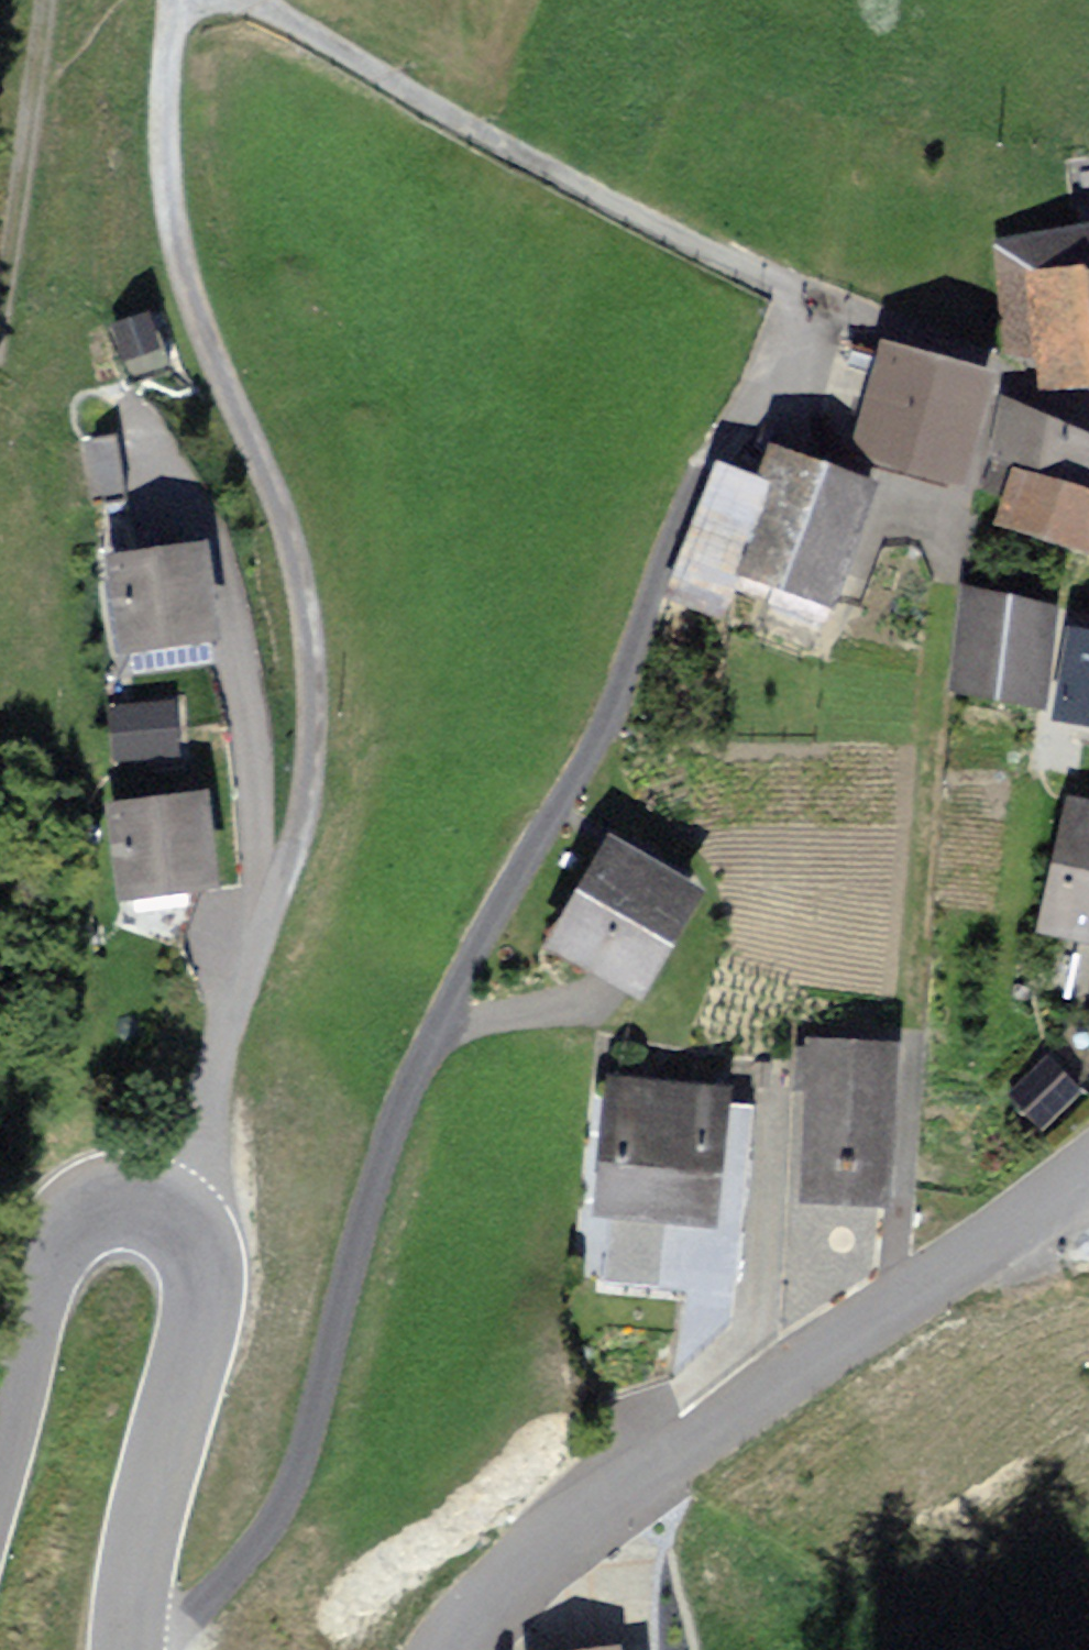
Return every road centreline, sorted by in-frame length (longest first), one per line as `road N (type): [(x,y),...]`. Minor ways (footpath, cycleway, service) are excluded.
road 1 (track): [(127,1648),(166,1638),(191,1619),(253,1545),(295,1471),(358,1228),(419,1064),(479,939),(572,779),(705,460)]
road 2 (residential): [(158,1206),(196,1130),(281,880),(302,803),(311,716),(304,605),(282,512),(209,352),(171,221),(163,84),(176,0)]
road 3 (residential): [(245,0),(576,186),(825,301)]
road 4 (unclassified): [(451,1649),(557,1539),(860,1322)]
road 5 (secondary): [(127,1649),(143,1537),(200,1321),(190,1249),(158,1206)]
road 6 (secondary): [(158,1206),(109,1197),(59,1233),(0,1460)]
road 7 (residential): [(825,301),(1088,423)]
road 8 (residential): [(860,1322),(940,1275),(1088,1166)]
road 9 (track): [(37,76),(0,294)]
road 10 (residential): [(825,301),(705,460)]

